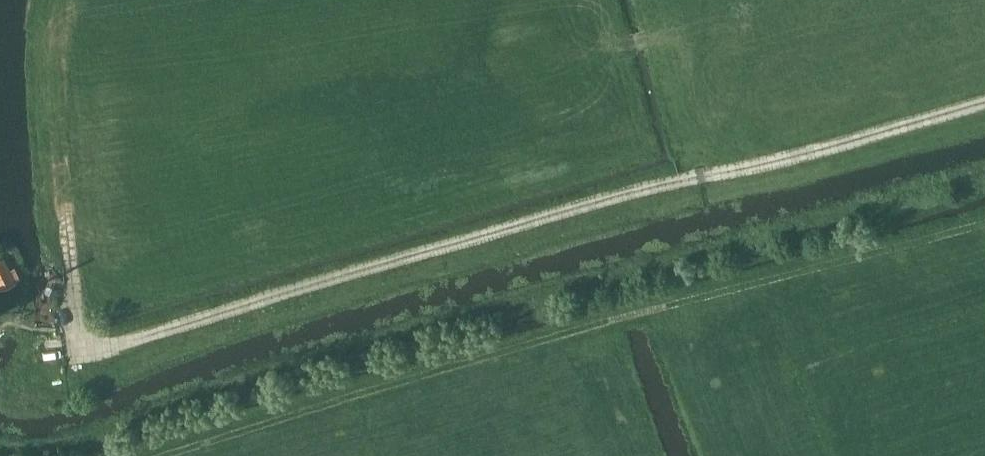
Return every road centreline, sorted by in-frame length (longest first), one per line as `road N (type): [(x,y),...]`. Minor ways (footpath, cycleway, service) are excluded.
road 1 (track): [(72,284),(79,339),(114,347),(592,208),(984,105)]
road 2 (track): [(169,455),(984,226)]
road 3 (track): [(72,284),(62,146),(64,0)]

